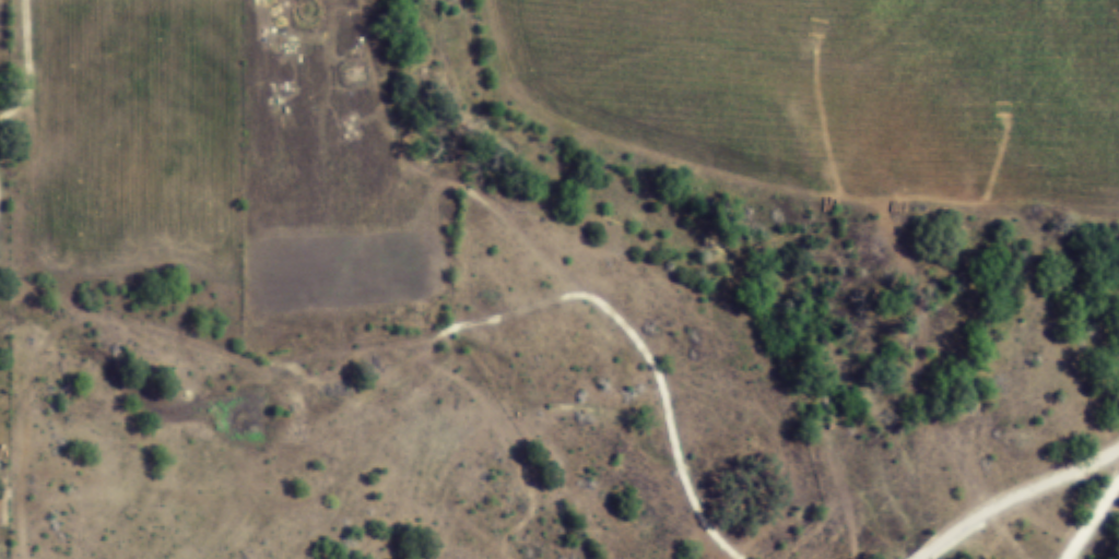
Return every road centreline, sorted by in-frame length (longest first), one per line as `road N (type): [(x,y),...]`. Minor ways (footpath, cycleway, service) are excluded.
road 1 (residential): [(921,558),(1004,503),(1118,448)]

